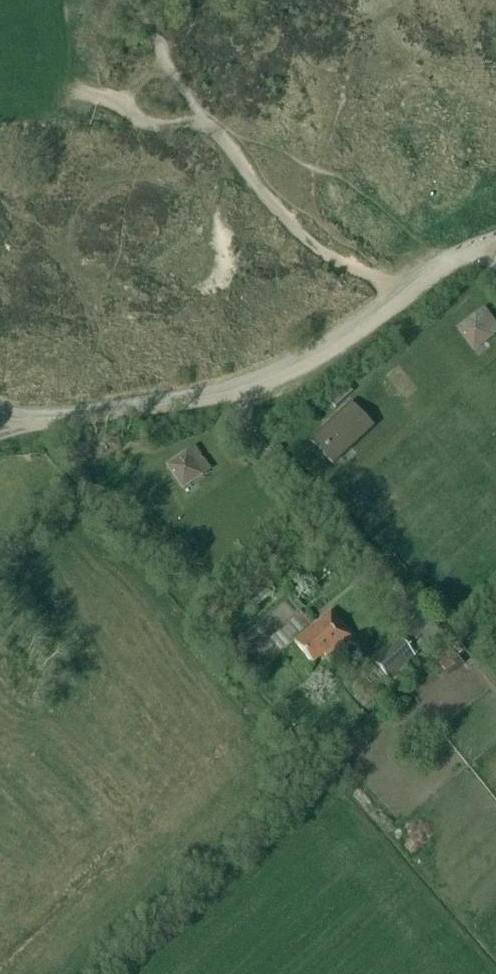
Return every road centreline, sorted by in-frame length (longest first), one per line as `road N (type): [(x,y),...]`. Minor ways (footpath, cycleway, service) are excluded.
road 1 (track): [(44,427),(210,401),(281,380),(452,267),(495,251)]

